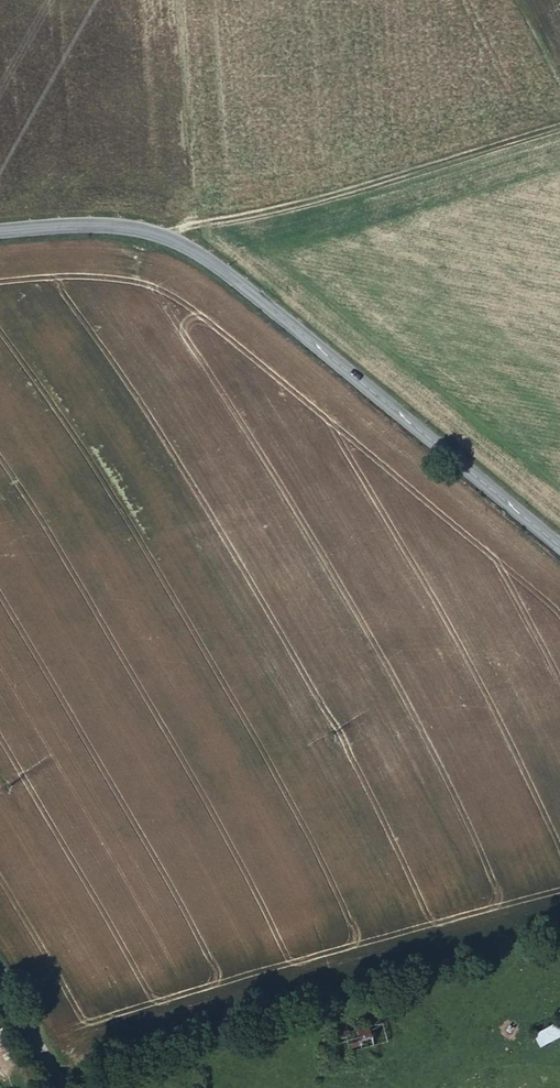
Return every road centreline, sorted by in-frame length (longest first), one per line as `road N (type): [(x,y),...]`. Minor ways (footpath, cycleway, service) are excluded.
road 1 (tertiary): [(0,229),(135,226),(194,250),(559,546)]
road 2 (tertiary): [(0,981),(63,1087)]

